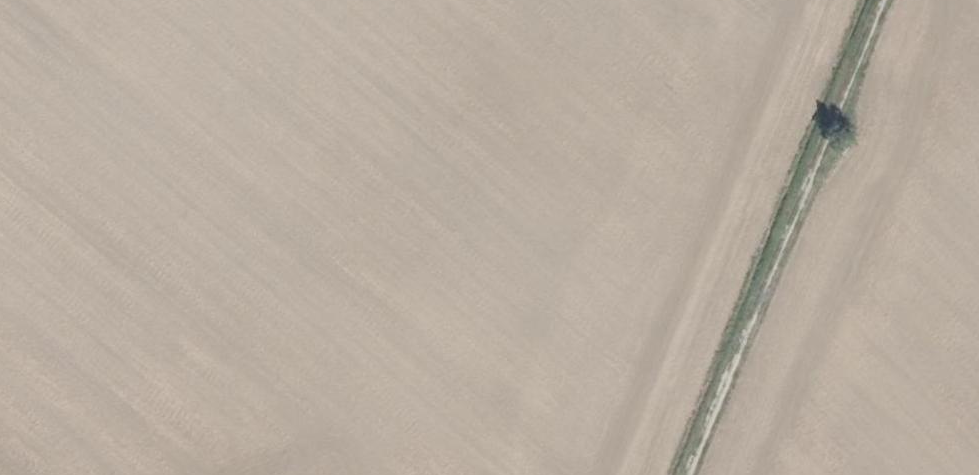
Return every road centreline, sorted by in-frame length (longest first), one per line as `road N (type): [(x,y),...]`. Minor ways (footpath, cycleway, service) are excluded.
road 1 (track): [(875,0),(670,474)]

